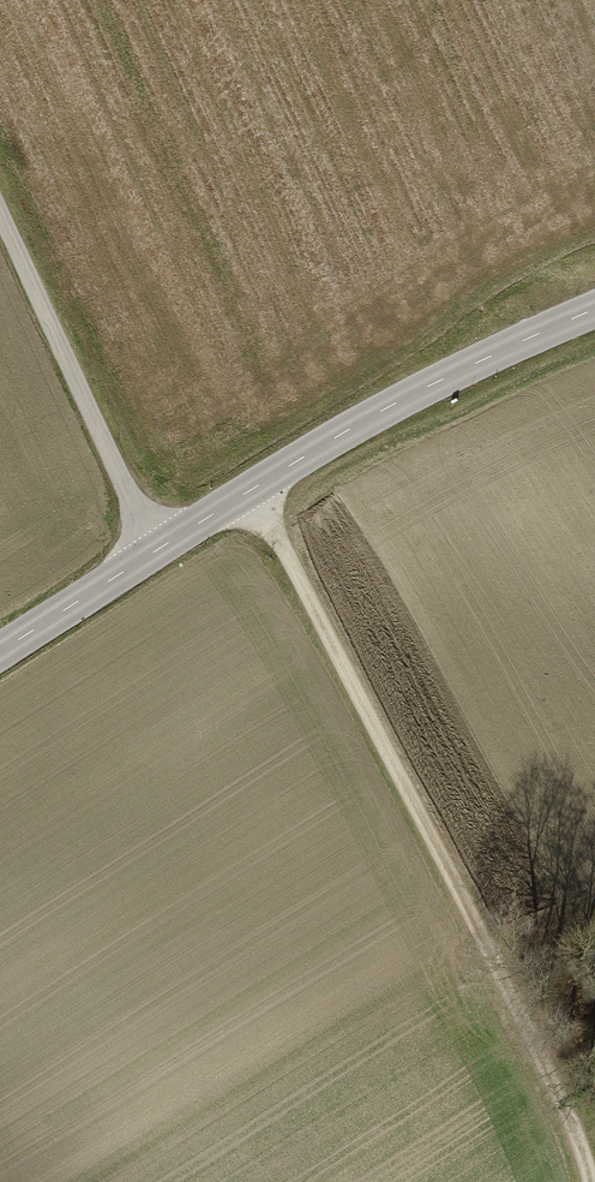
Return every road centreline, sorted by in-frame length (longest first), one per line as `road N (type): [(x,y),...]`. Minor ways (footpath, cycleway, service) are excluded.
road 1 (track): [(591,1181),(468,909),(252,490)]
road 2 (tertiary): [(594,310),(347,431),(154,552)]
road 3 (residential): [(0,210),(154,552)]
road 4 (tertiary): [(154,552),(0,652)]

